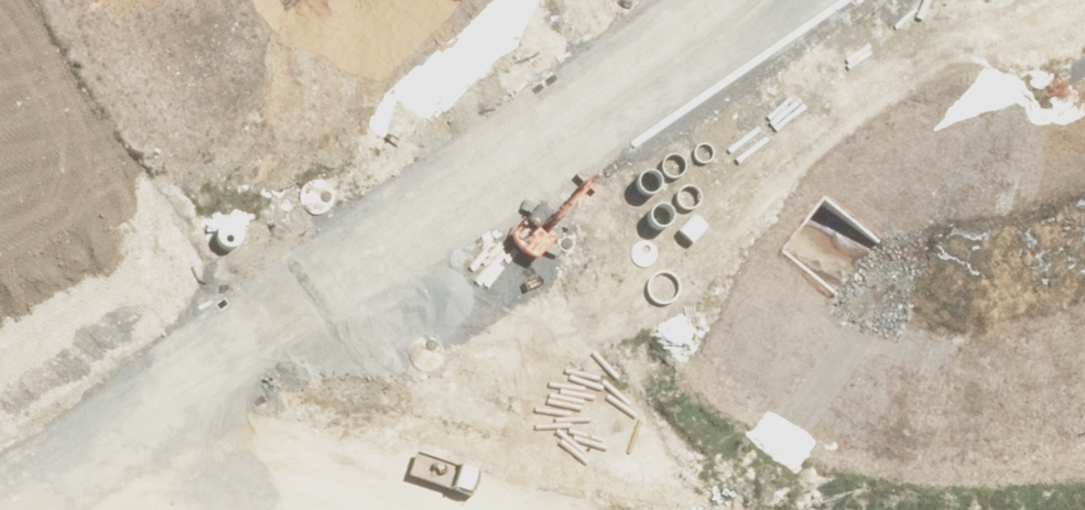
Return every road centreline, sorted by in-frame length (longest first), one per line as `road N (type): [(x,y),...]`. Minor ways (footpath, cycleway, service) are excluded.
road 1 (residential): [(24,509),(452,224)]
road 2 (residential): [(452,224),(785,0)]
road 3 (residential): [(452,224),(644,509)]

